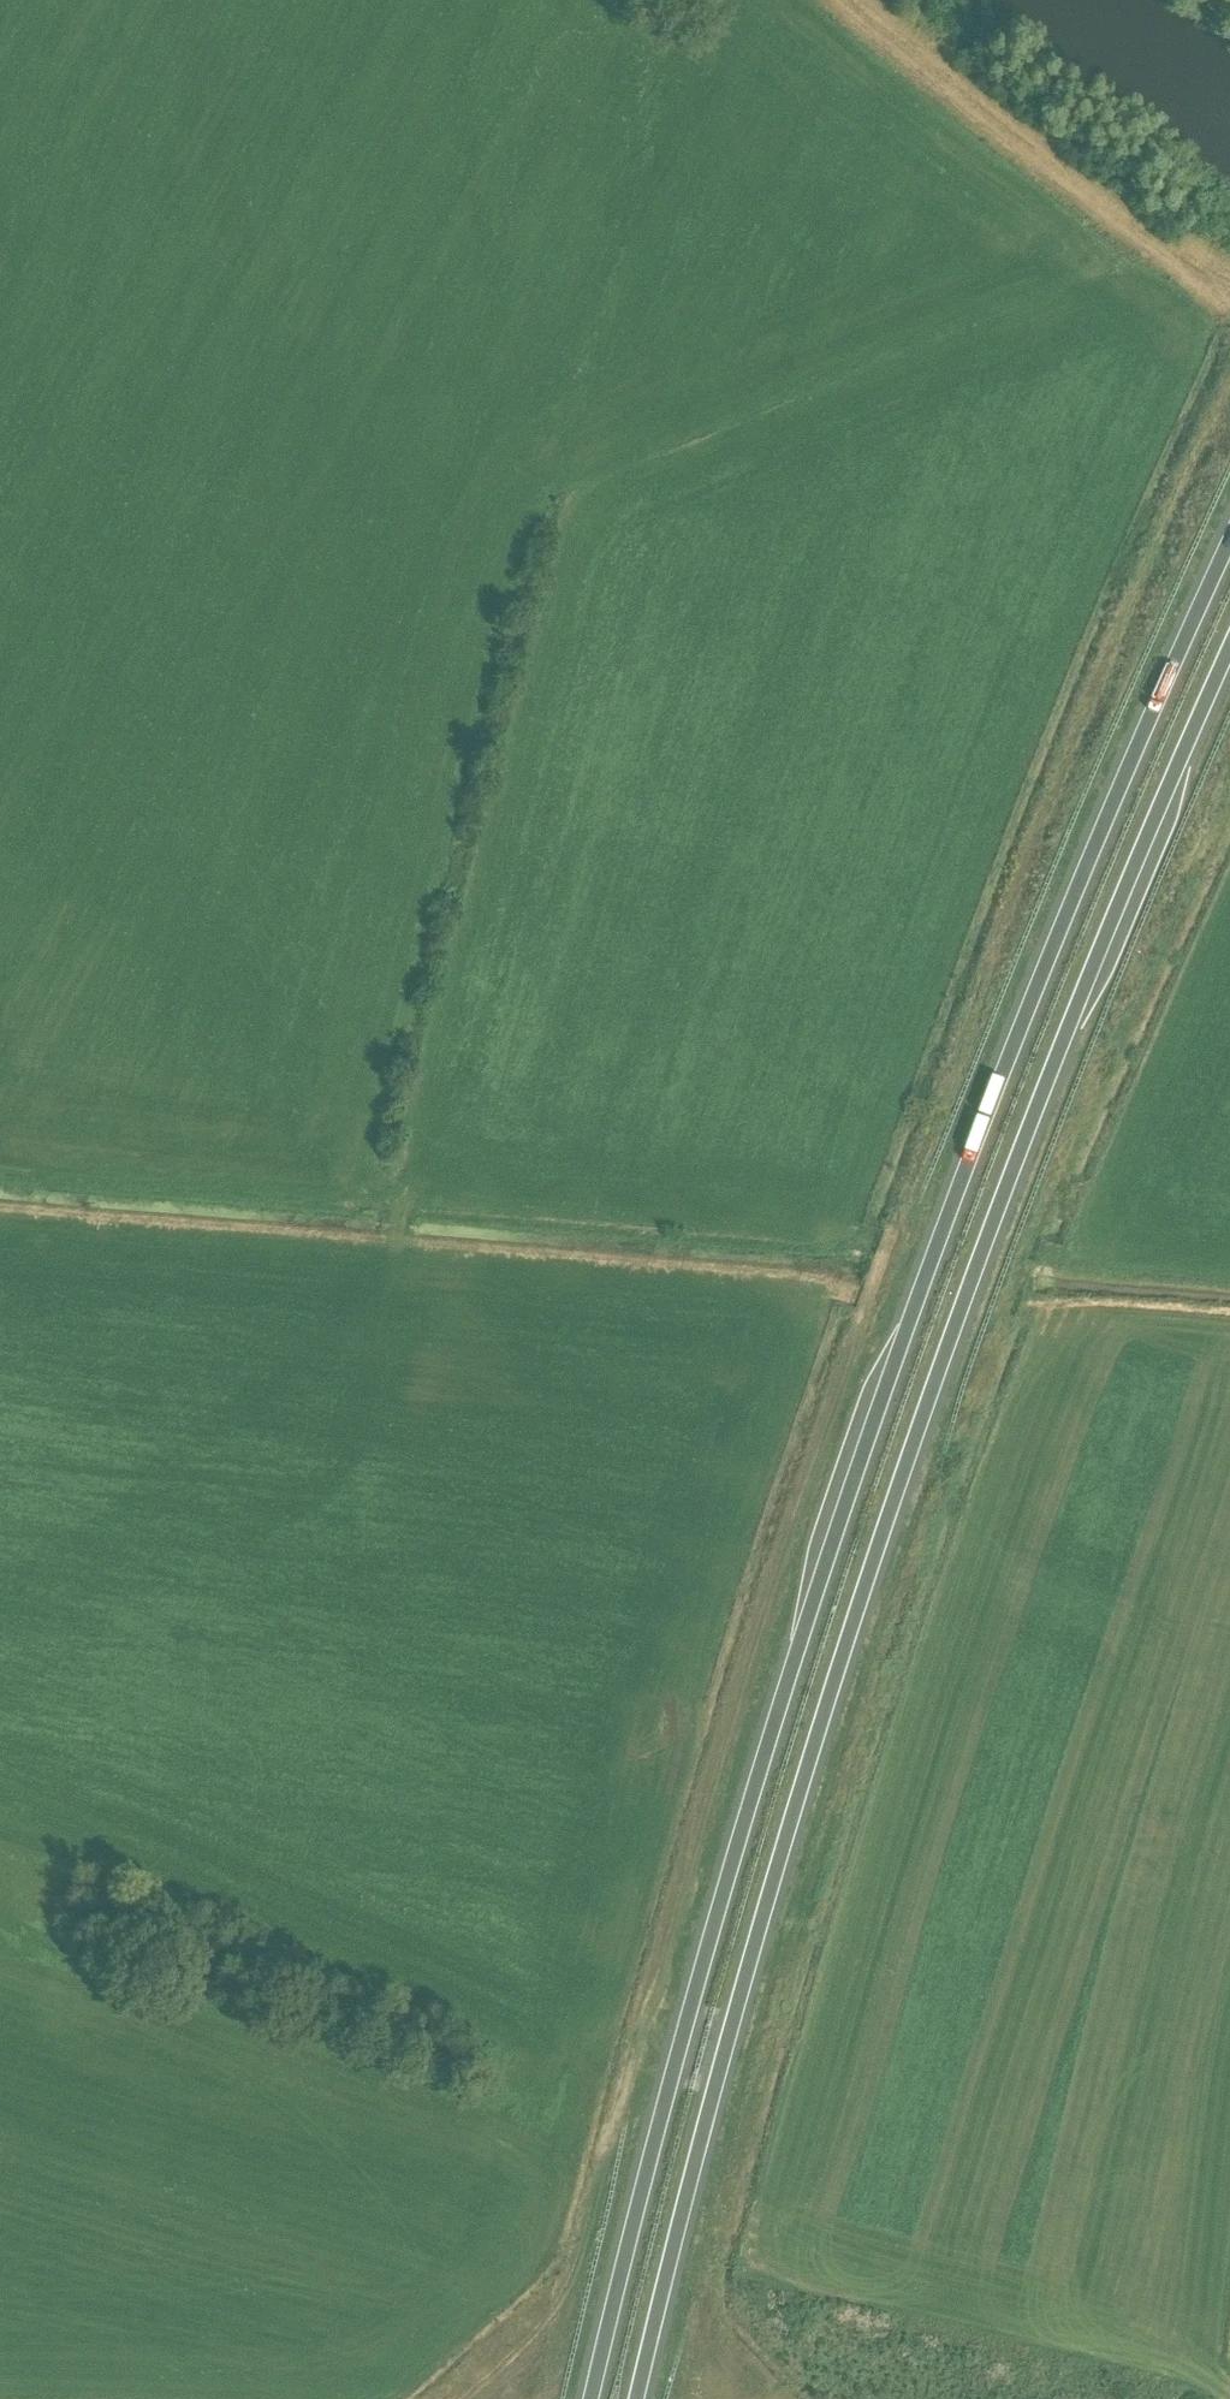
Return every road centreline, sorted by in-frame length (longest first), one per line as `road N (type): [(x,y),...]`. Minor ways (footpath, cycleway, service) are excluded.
road 1 (trunk): [(1229,536),(1118,778),(906,1321),(746,1797),(588,2398)]
road 2 (trunk): [(637,2398),(792,1800),(964,1298),(1229,651)]
road 3 (track): [(1229,284),(1190,272),(935,87),(847,0)]

